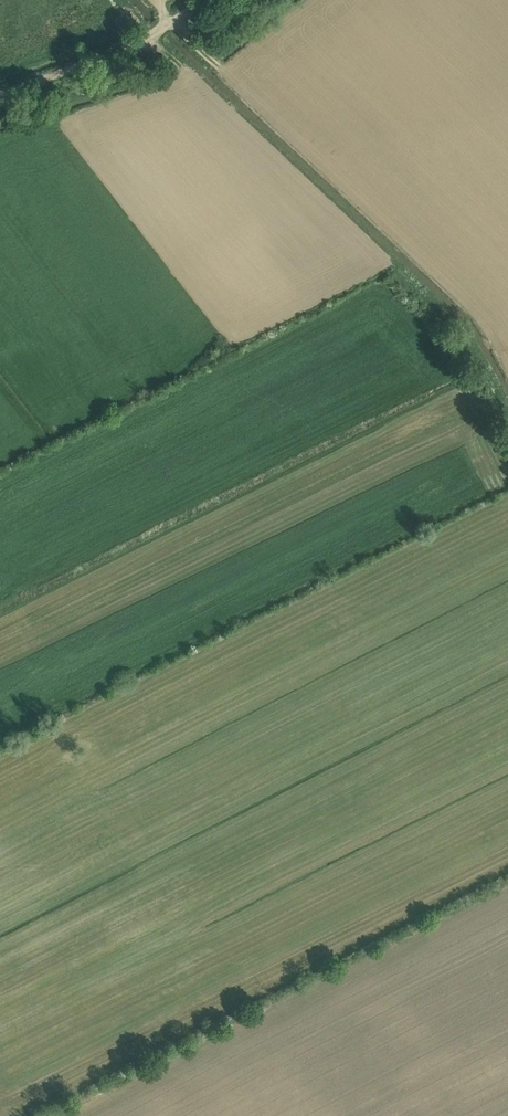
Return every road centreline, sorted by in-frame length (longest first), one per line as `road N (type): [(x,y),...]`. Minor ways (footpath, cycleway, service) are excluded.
road 1 (track): [(211,0),(101,59),(0,93)]

